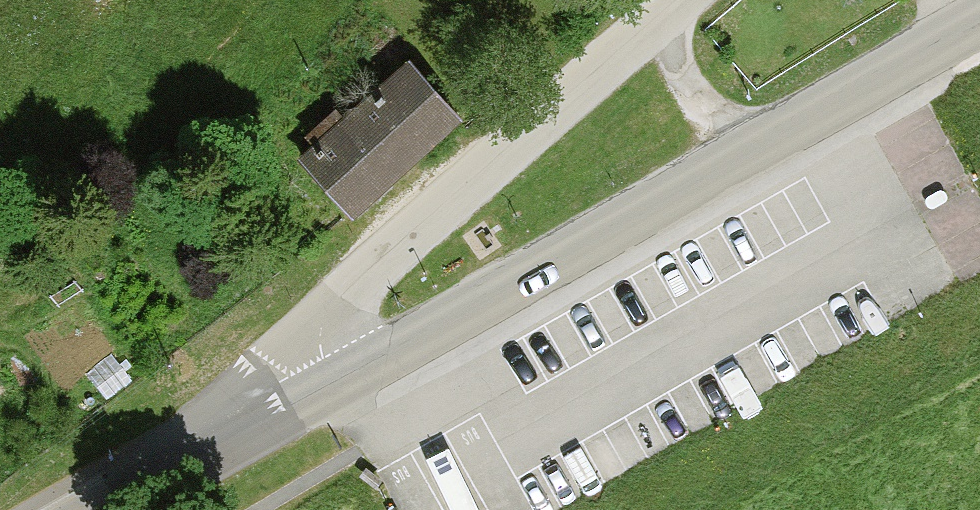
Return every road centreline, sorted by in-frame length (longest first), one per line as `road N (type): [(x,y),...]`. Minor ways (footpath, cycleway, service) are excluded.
road 1 (secondary): [(237,427),(979,21)]
road 2 (unclassified): [(237,427),(397,237),(677,0)]
road 3 (secondary): [(100,509),(237,427)]

